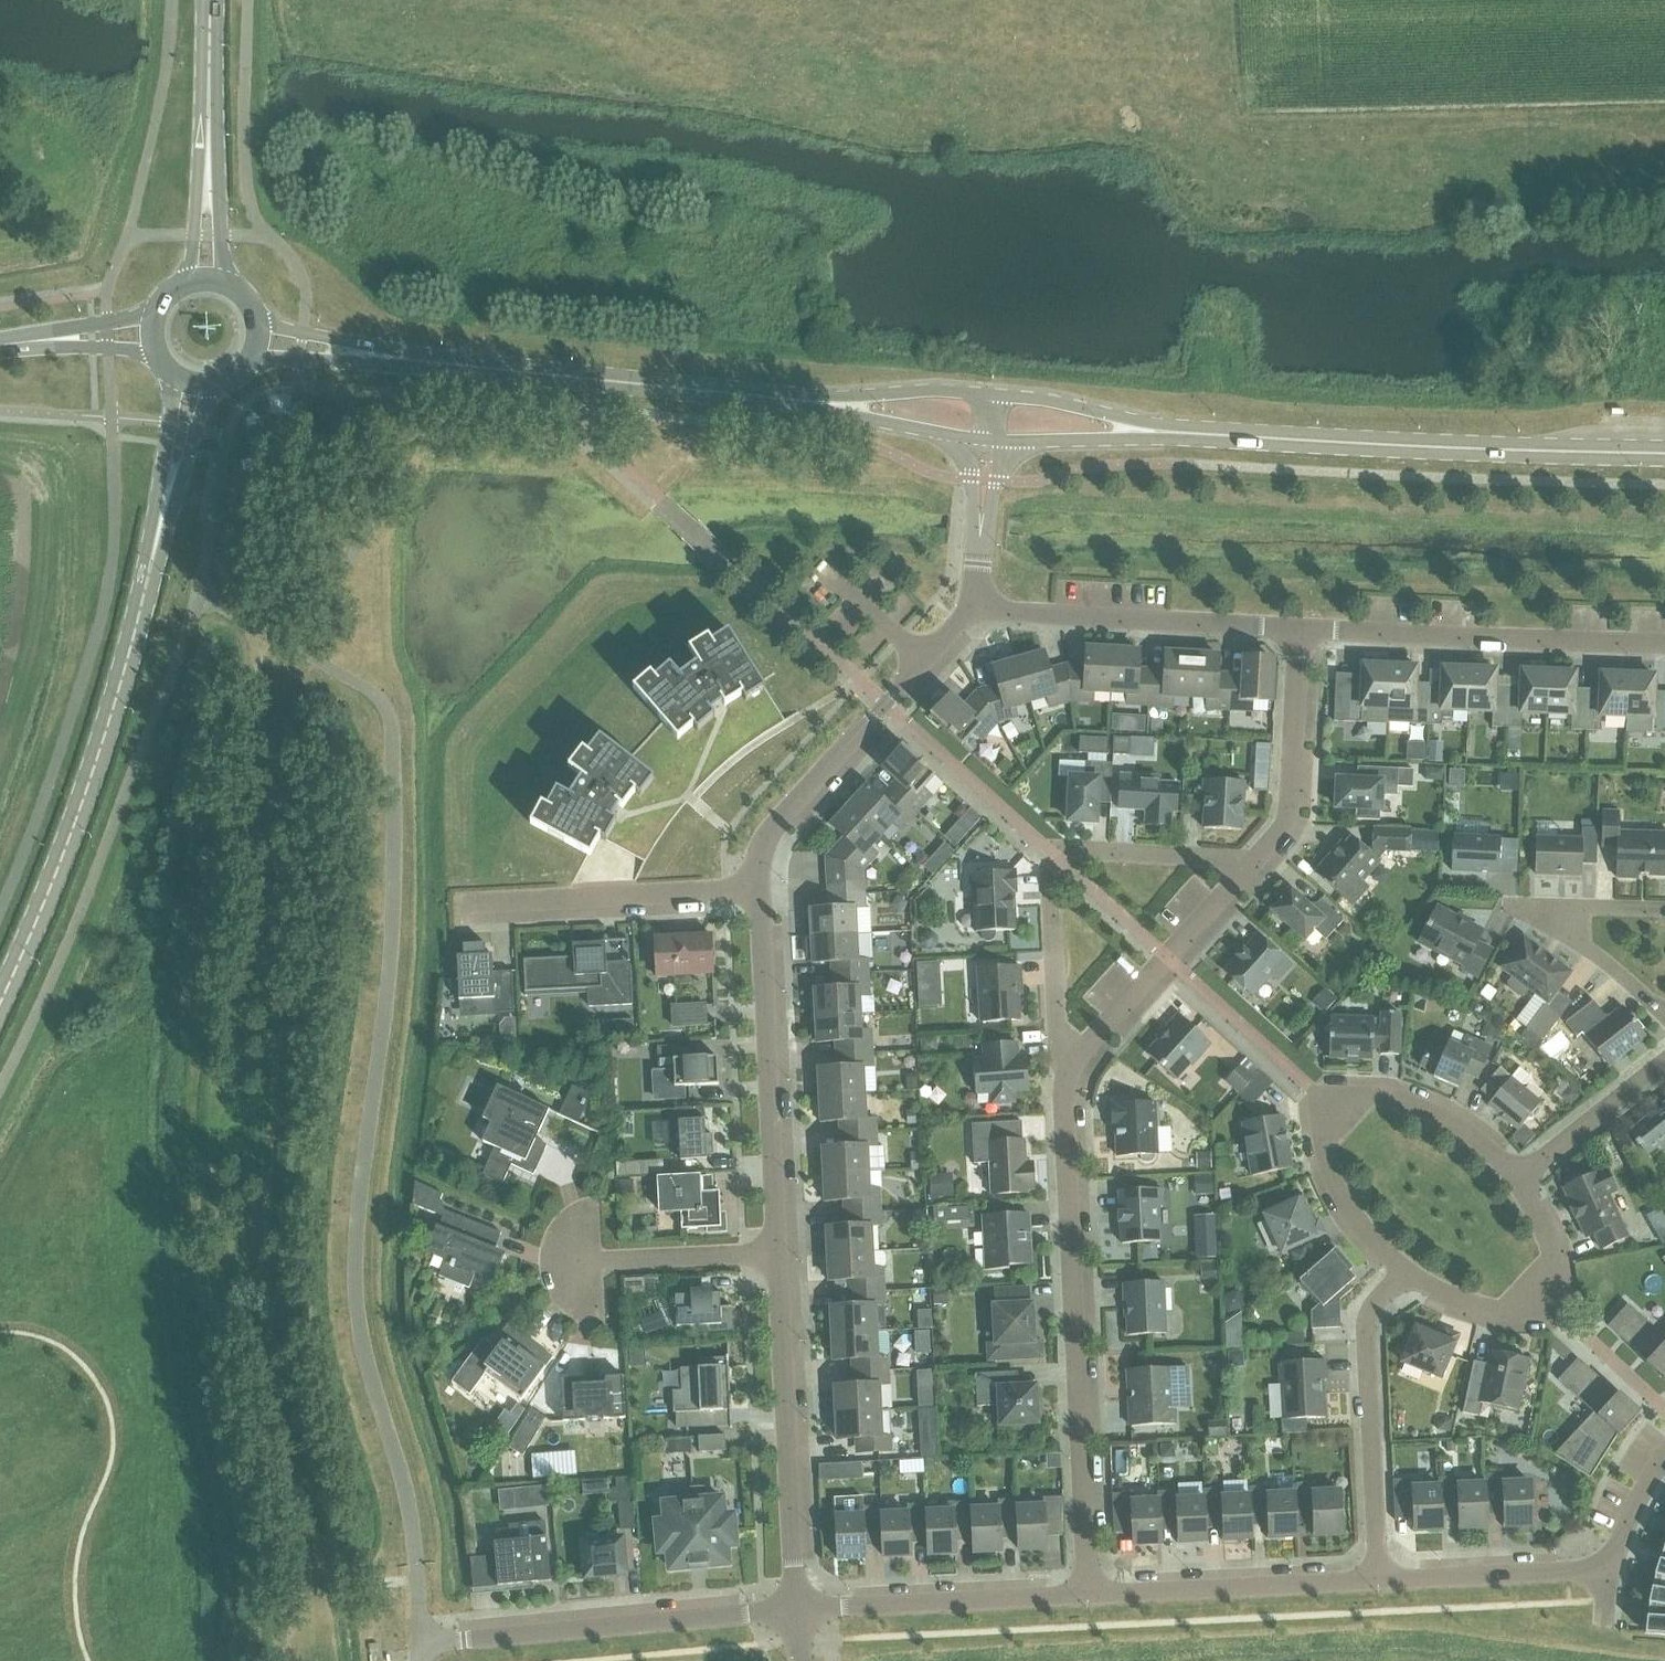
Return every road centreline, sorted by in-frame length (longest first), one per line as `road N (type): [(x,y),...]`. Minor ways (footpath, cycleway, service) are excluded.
road 1 (secondary): [(0,991),(80,812),(126,680),(197,380)]
road 2 (tertiary): [(803,396),(256,337)]
road 3 (residential): [(1091,1597),(1067,1097),(1077,1064)]
road 4 (tertiary): [(1226,436),(1664,453)]
road 5 (residential): [(1077,1064),(1059,1036),(1049,850),(1236,859),(1250,871)]
road 6 (residential): [(1516,1179),(1473,1136),(1420,1108),(1375,1096),(1334,1106),(1324,1138),(1337,1185),(1408,1271)]
road 7 (residential): [(423,1639),(798,1610)]
road 8 (residential): [(759,889),(769,834),(977,604)]
road 9 (residential): [(1300,629),(1664,642)]
road 10 (residential): [(781,1252),(759,889)]
road 11 (residential): [(798,1610),(781,1252)]
road 12 (residential): [(1378,1580),(1368,1319),(1377,1299),(1408,1271)]
road 13 (residential): [(977,604),(1005,613),(1300,629)]
road 14 (residential): [(456,908),(759,889)]
road 15 (residential): [(798,1610),(1091,1597)]
road 16 (residential): [(1091,1597),(1378,1580)]
road 17 (secondary): [(206,279),(211,0)]
road 18 (residential): [(1408,1271),(1492,1309),(1543,1296),(1554,1255),(1516,1179)]
road 19 (residential): [(1077,1064),(1250,871)]
road 20 (residential): [(1250,871),(1287,821),(1300,629)]
road 21 (tertiary): [(1226,436),(992,392)]
road 22 (tertiary): [(988,441),(1226,436)]
road 23 (residential): [(1378,1580),(1608,1568)]
road 24 (residential): [(583,1260),(781,1252)]
road 25 (tertiary): [(803,396),(988,441)]
road 26 (tertiary): [(992,392),(803,396)]
road 27 (residential): [(1516,1179),(1664,1062)]
road 28 (residential): [(977,604),(988,441)]
road 29 (tertiary): [(0,345),(154,332)]
road 30 (residential): [(1664,1012),(1580,940),(1571,906)]
road 31 (residential): [(1608,1568),(1664,1455)]

